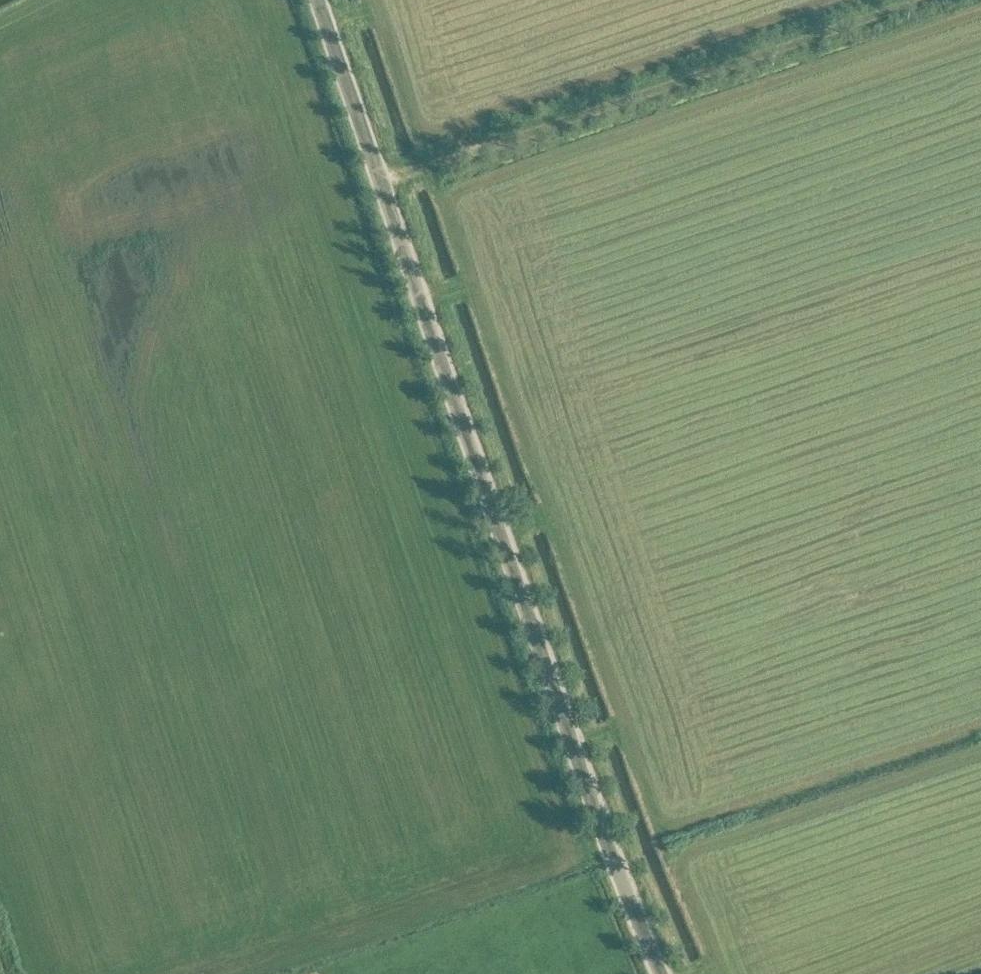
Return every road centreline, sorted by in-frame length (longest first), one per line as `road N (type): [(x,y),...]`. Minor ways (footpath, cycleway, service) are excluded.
road 1 (unclassified): [(659,973),(568,735),(317,0)]

